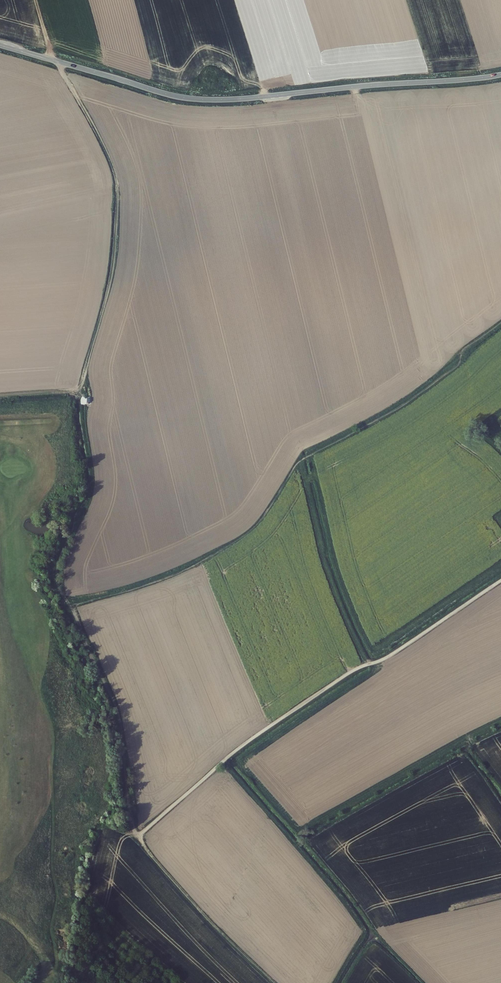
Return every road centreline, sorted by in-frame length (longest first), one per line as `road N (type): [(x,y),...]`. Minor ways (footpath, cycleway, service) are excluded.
road 1 (track): [(274,982),(138,836),(122,723),(60,571),(92,486),(87,366),(114,280),(118,201),(38,0)]
road 2 (track): [(72,605),(199,562),(257,527),(301,461),(416,396),(500,322)]
road 3 (unclassified): [(500,75),(203,99),(0,45)]
road 4 (unclassified): [(500,580),(270,726),(138,836)]

